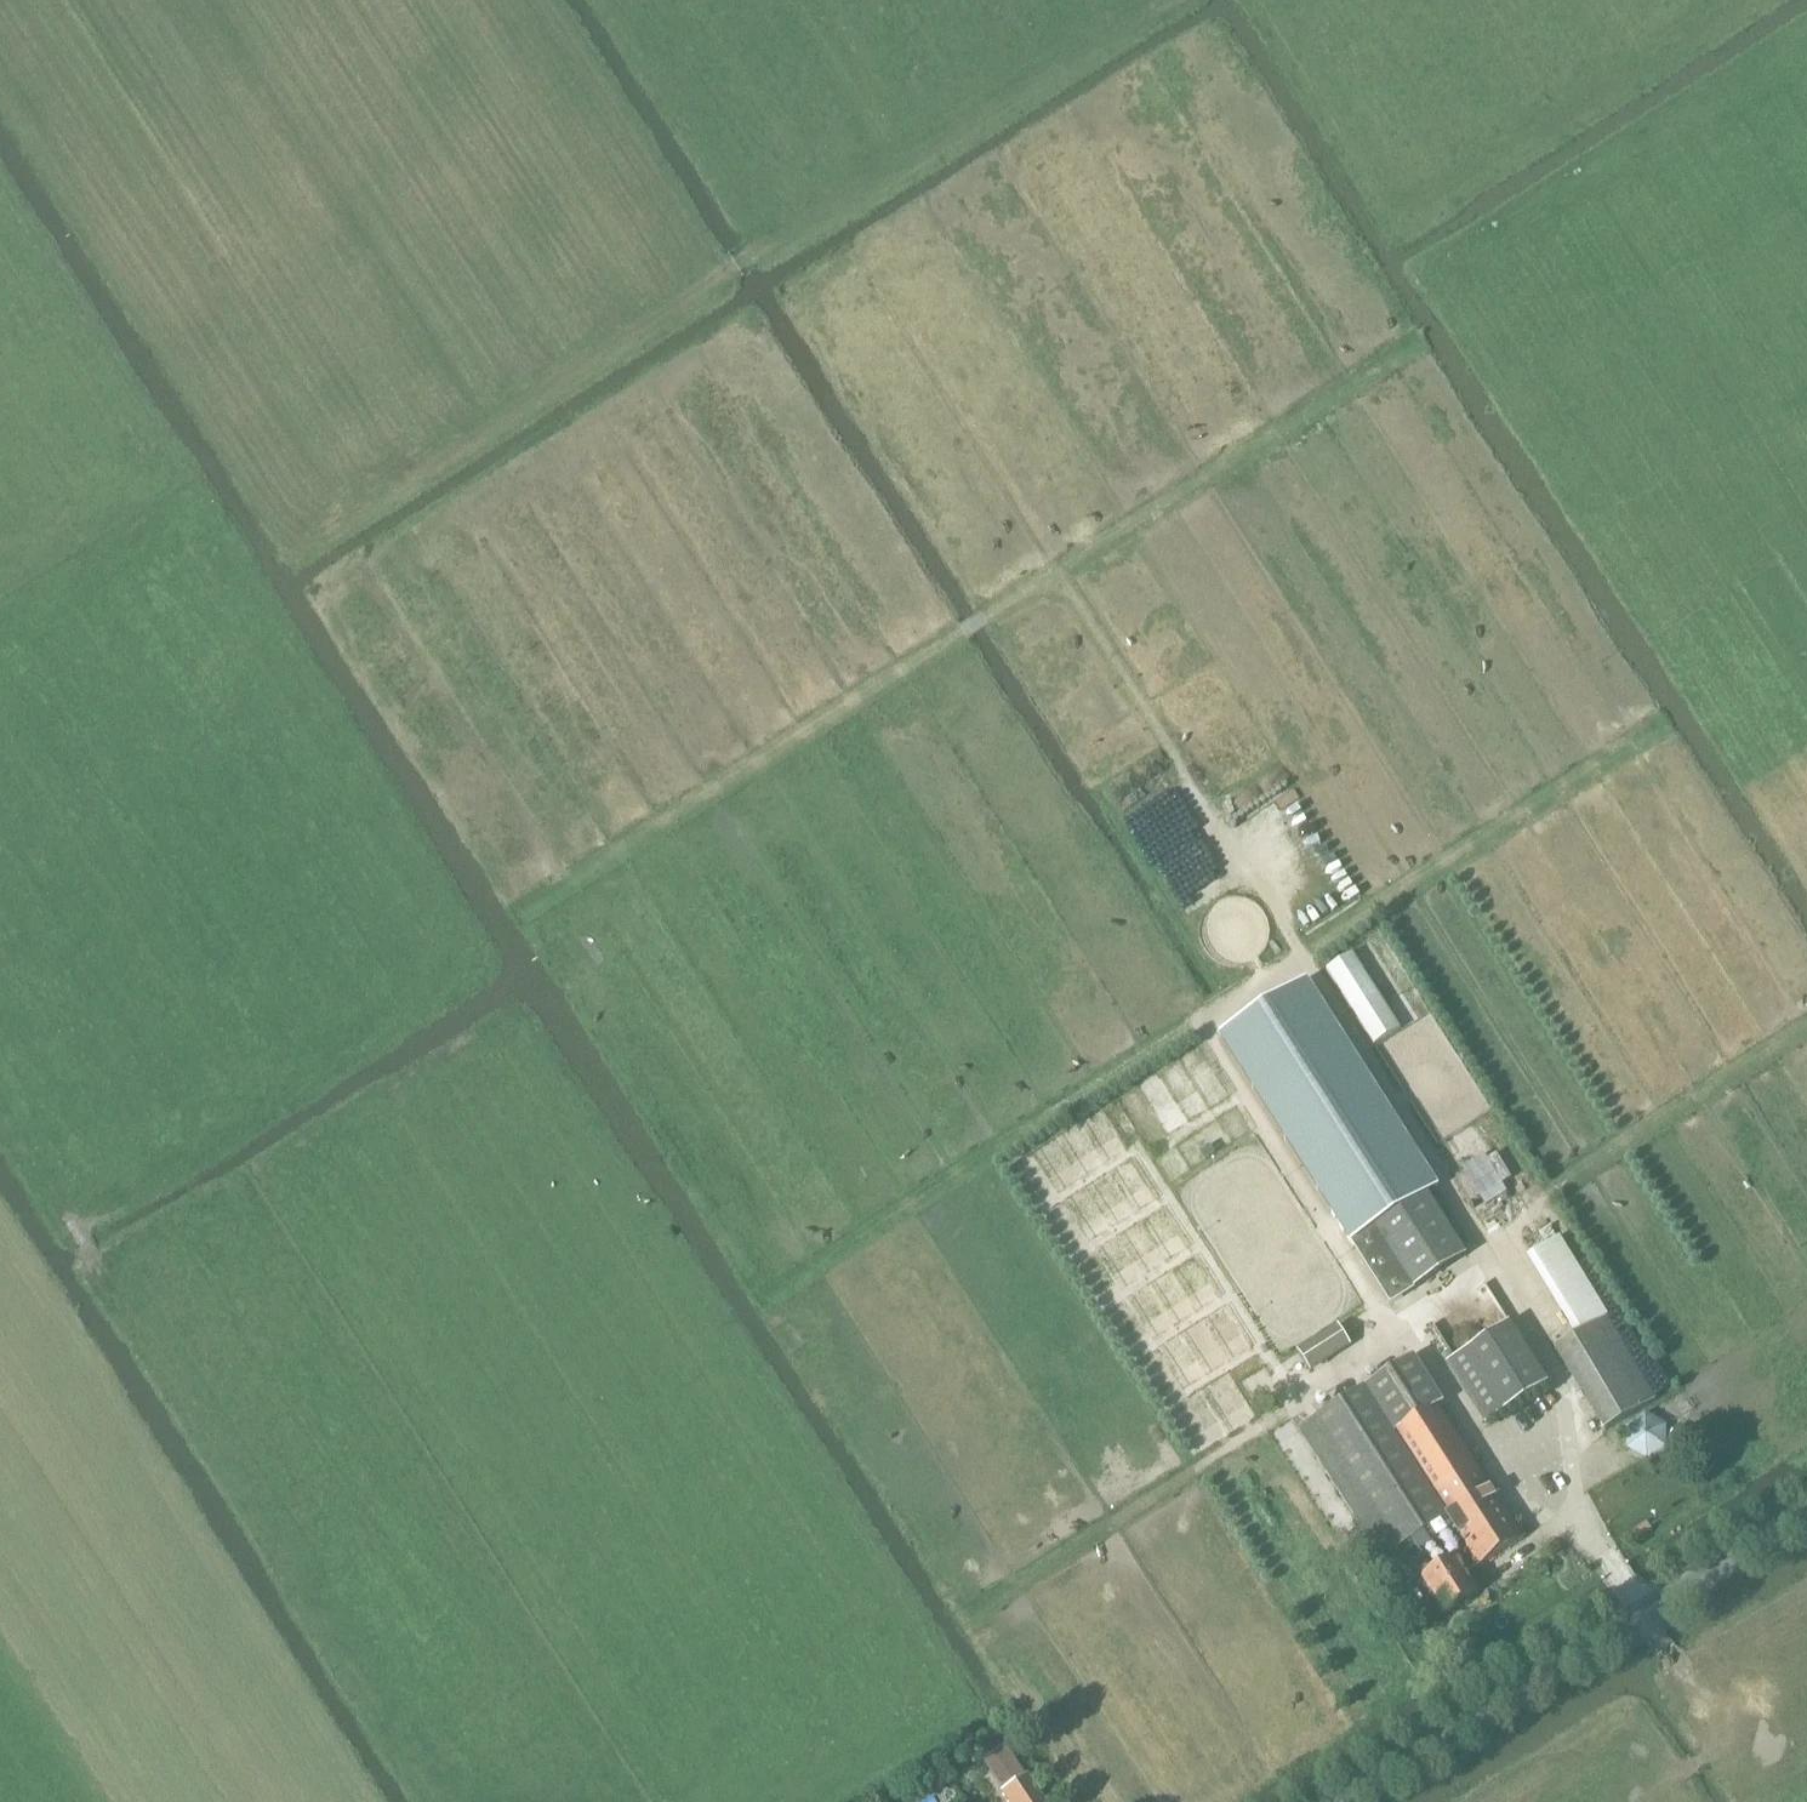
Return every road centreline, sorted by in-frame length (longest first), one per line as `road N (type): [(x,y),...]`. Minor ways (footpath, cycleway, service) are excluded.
road 1 (tertiary): [(1347,1801),(1806,1516)]

